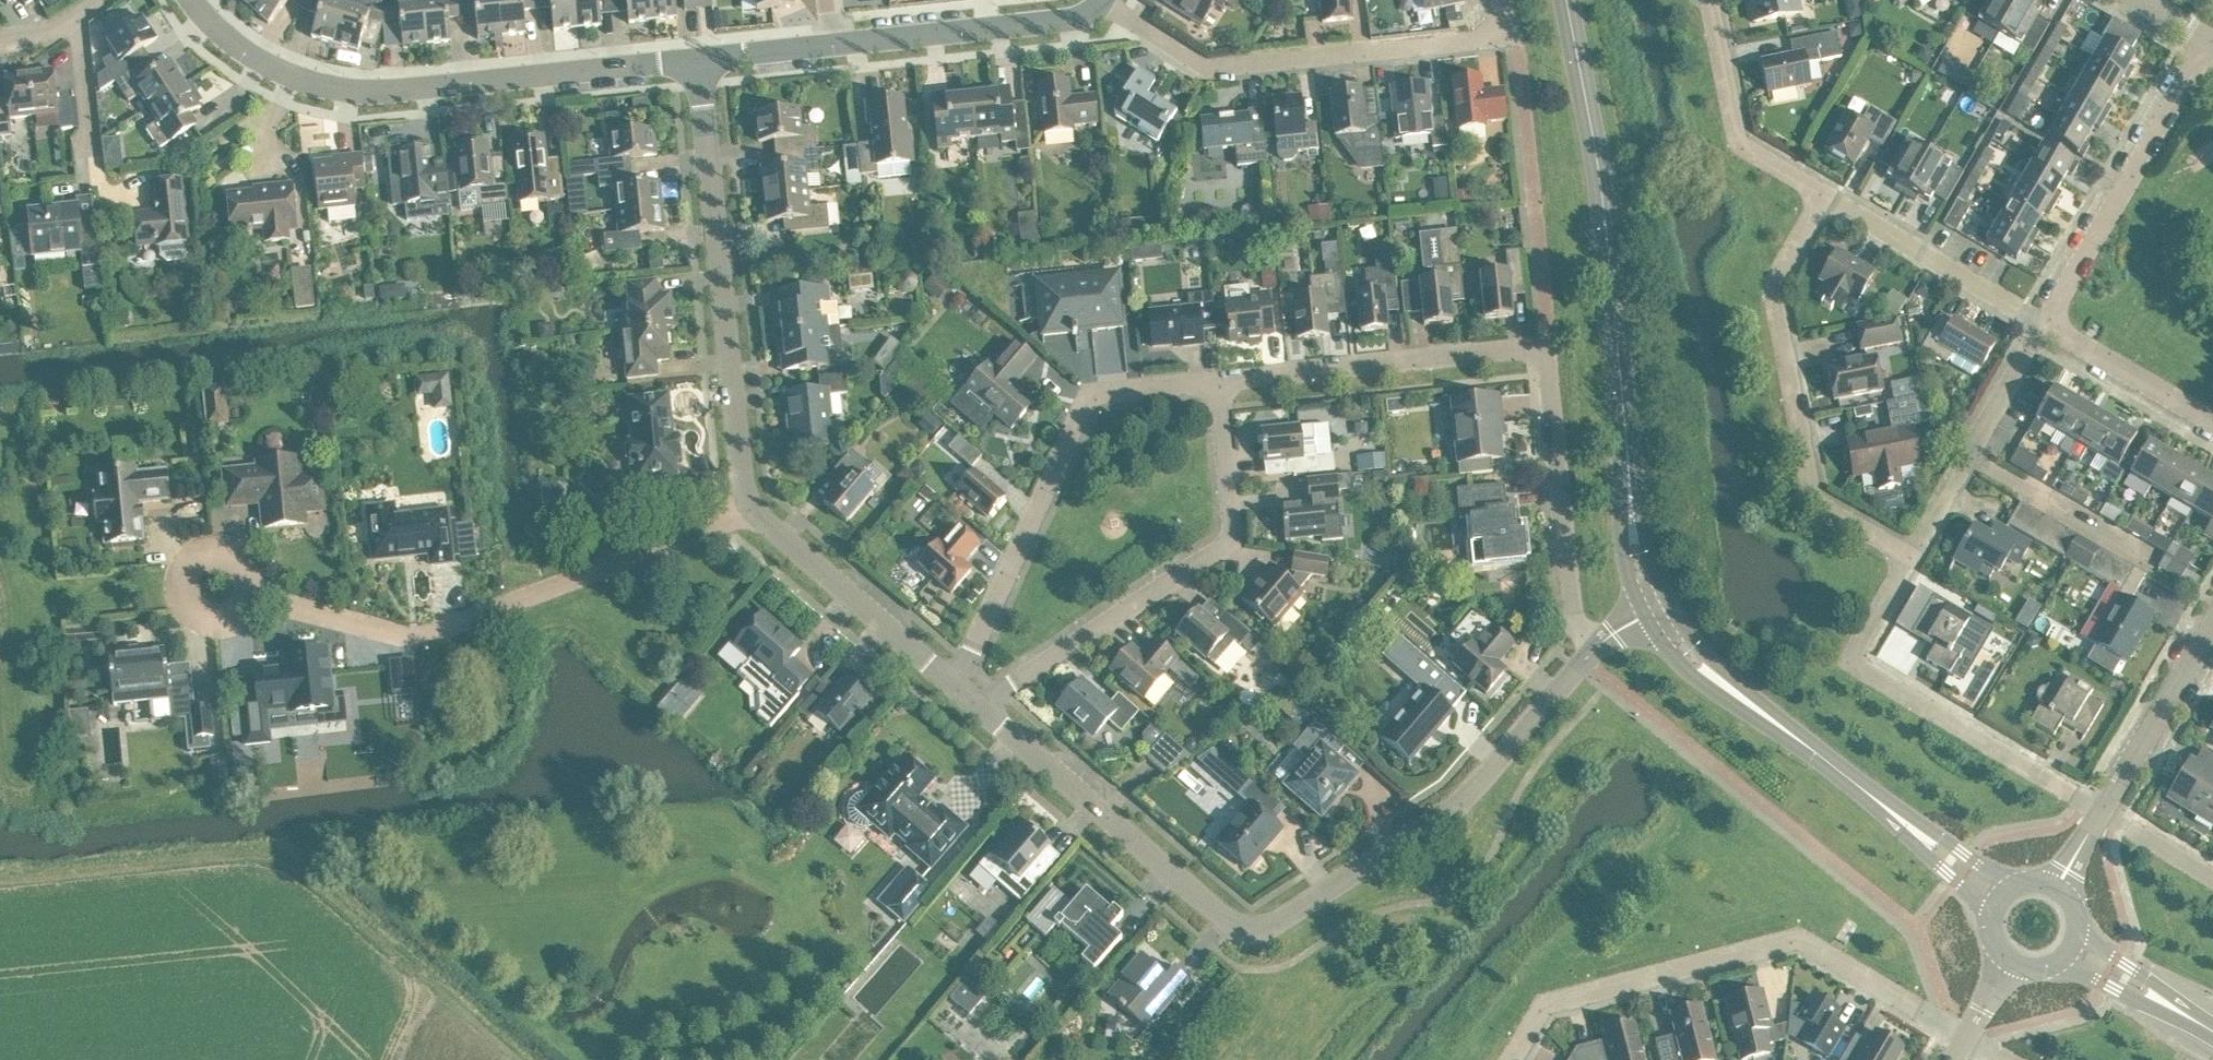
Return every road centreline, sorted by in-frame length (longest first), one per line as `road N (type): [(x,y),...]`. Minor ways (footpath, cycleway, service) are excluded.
road 1 (residential): [(1595,647),(1461,803),(1284,917),(1255,924),(1226,921),(976,705)]
road 2 (residential): [(1595,647),(1574,624),(1549,347),(1218,382)]
road 3 (tertiary): [(1657,605),(1635,539),(1585,93),(1567,0)]
road 4 (unclassified): [(696,60),(359,91),(251,58),(193,0)]
road 5 (residential): [(1510,1059),(1542,1004),(1796,937),(1966,1036)]
road 6 (residential): [(256,598),(403,636),(427,634),(748,508)]
road 7 (residential): [(1101,1),(1207,66),(1477,40),(1509,28),(1503,0)]
road 8 (residential): [(976,705),(1222,545),(1230,519),(1218,382)]
road 9 (residential): [(748,508),(696,60)]
road 10 (residential): [(1218,382),(1100,392),(1082,404),(950,683)]
road 11 (tertiary): [(1996,894),(1722,683),(1657,605)]
road 12 (residential): [(1913,553),(1813,502),(1771,288),(1821,195)]
road 13 (residential): [(2102,806),(1874,677),(1855,656),(1913,553)]
road 14 (residential): [(2043,324),(2210,39)]
road 15 (unclassified): [(1101,1),(1082,15),(830,46)]
road 16 (residential): [(950,683),(748,508)]
road 17 (residential): [(1913,553),(2043,324)]
road 18 (residential): [(2043,324),(1821,195)]
road 19 (residential): [(1821,195),(1743,146),(1709,0)]
road 20 (residential): [(256,598),(256,572),(240,551),(202,546),(181,563),(175,590),(199,622),(226,625),(249,610)]
road 21 (residential): [(2102,806),(2212,623)]
road 22 (residential): [(2212,423),(2043,324)]
road 23 (tertiary): [(2212,1031),(2077,948)]
road 24 (residential): [(95,162),(77,13)]
road 25 (unclassified): [(830,46),(696,60)]
road 26 (residential): [(2102,806),(2212,874)]

